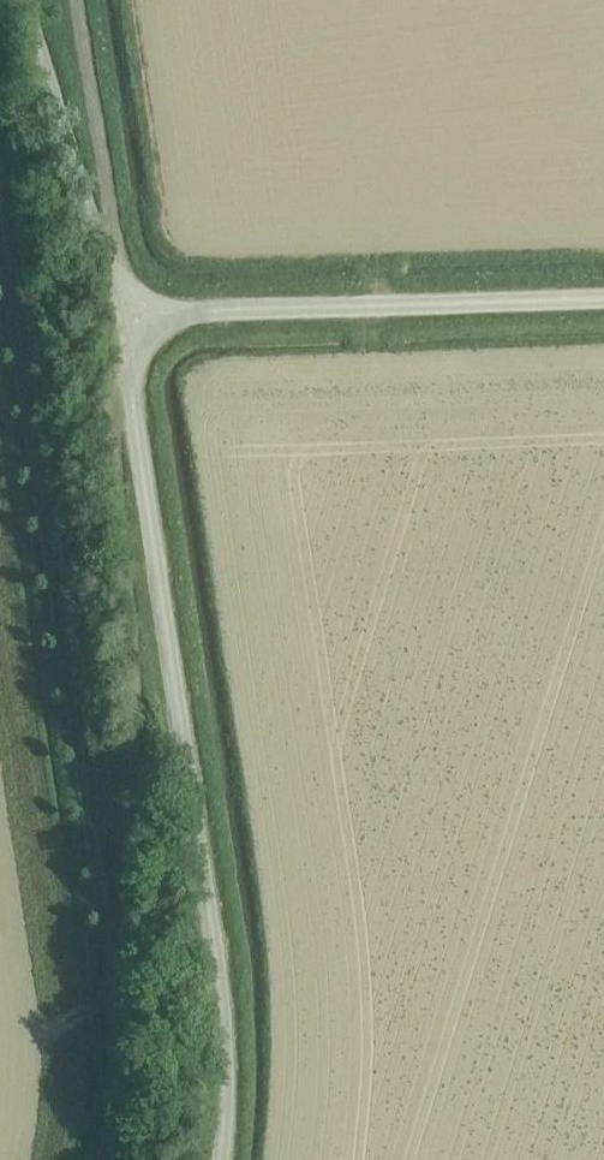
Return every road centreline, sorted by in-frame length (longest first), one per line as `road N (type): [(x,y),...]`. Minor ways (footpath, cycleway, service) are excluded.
road 1 (track): [(104,1159),(137,710),(112,430),(123,314),(79,0)]
road 2 (unclassified): [(216,1159),(223,1003),(123,314)]
road 3 (unclassified): [(123,314),(603,299)]
road 4 (unclassified): [(123,314),(29,0)]

